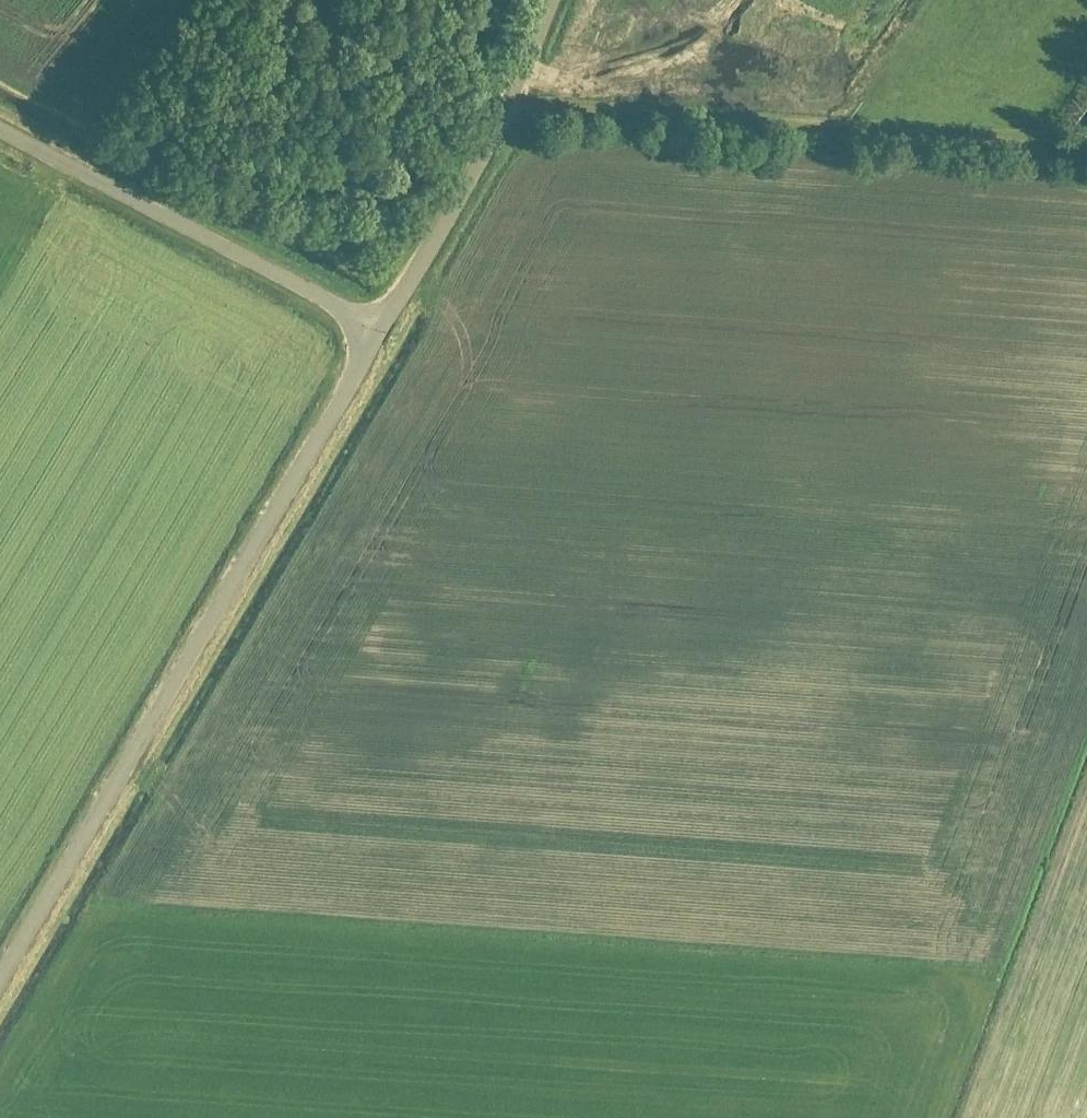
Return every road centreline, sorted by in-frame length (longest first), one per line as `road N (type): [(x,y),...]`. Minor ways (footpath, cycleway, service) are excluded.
road 1 (unclassified): [(0,974),(381,330)]
road 2 (unclassified): [(381,330),(0,132)]
road 3 (unclassified): [(381,330),(491,141),(551,0)]

